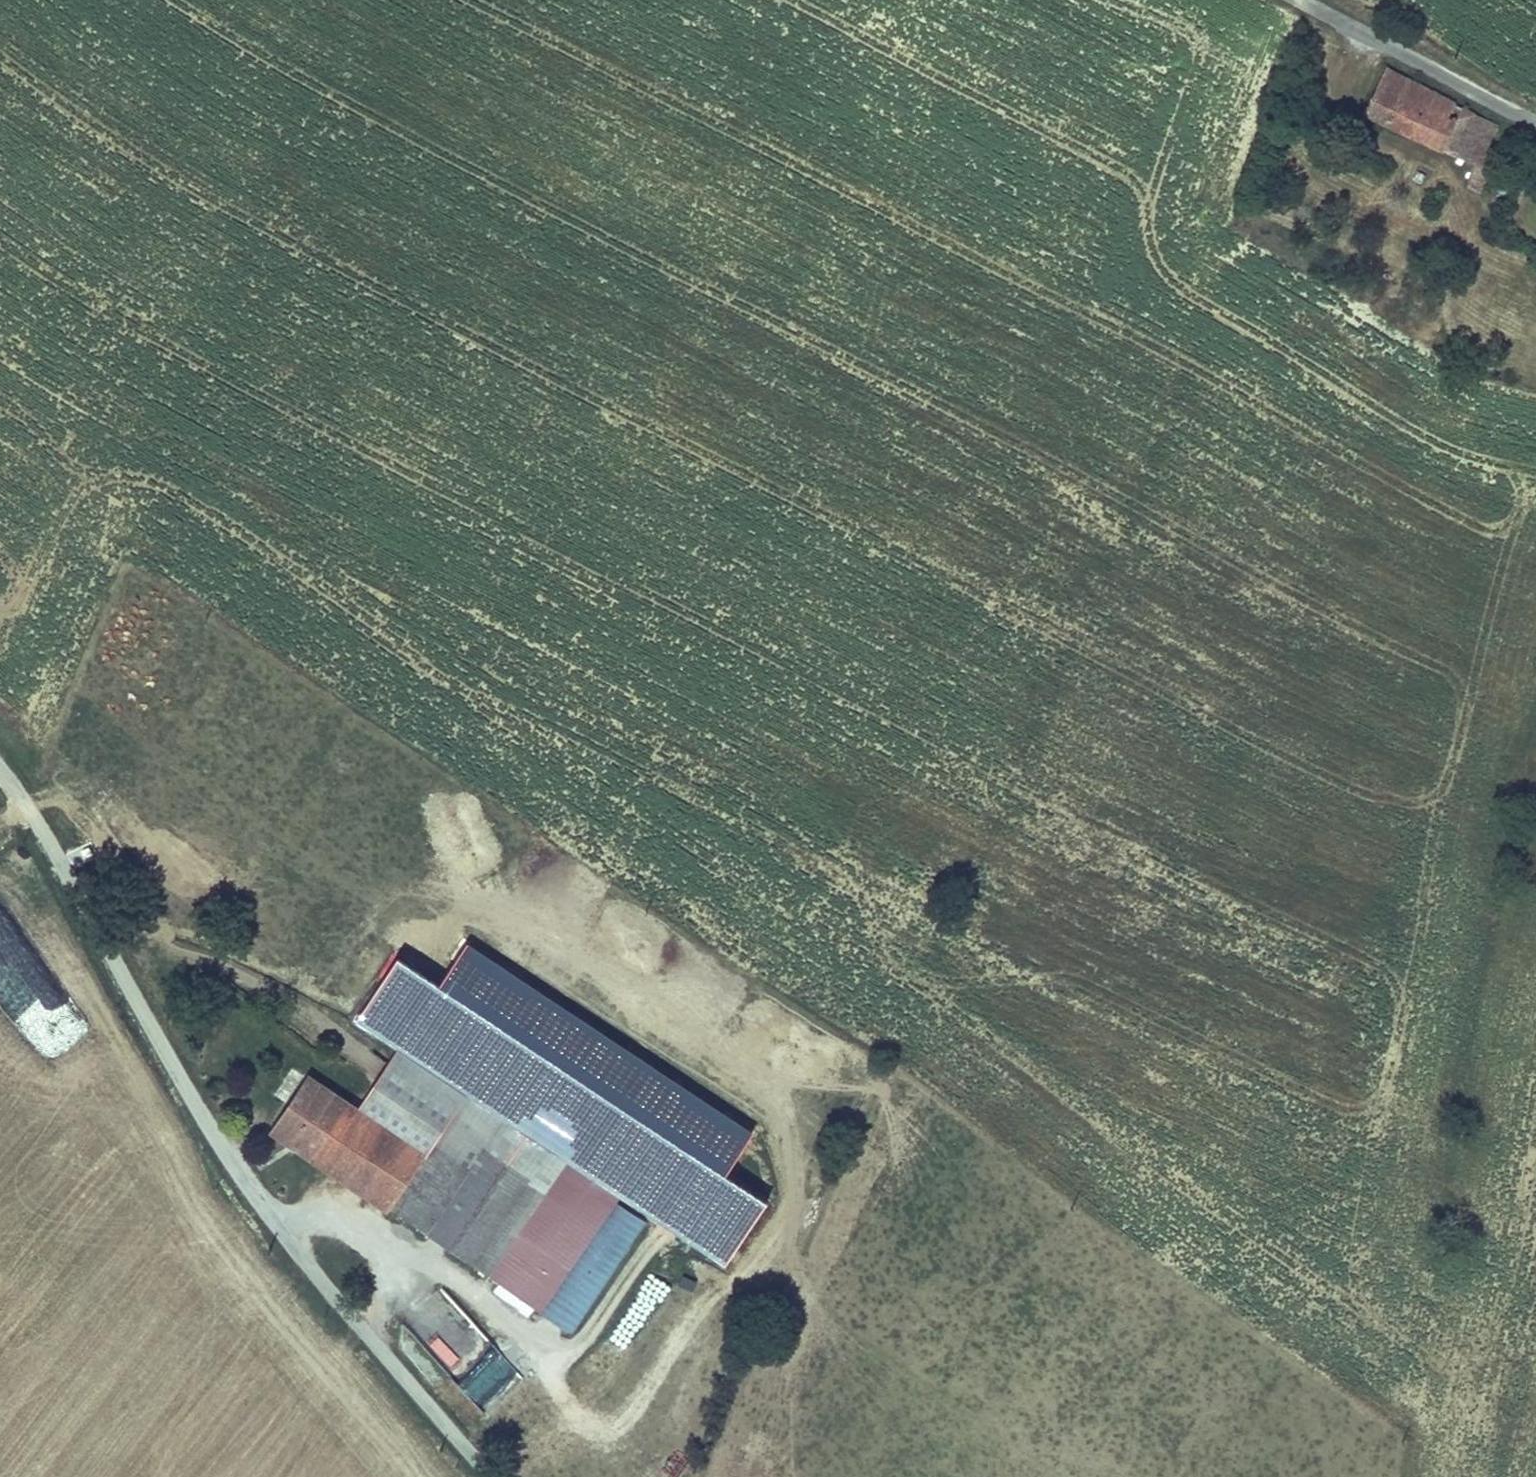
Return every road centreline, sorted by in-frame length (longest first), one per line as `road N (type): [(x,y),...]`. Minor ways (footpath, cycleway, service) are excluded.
road 1 (unclassified): [(0,773),(251,1195),(488,1476)]
road 2 (unclassified): [(1535,126),(1298,0)]

